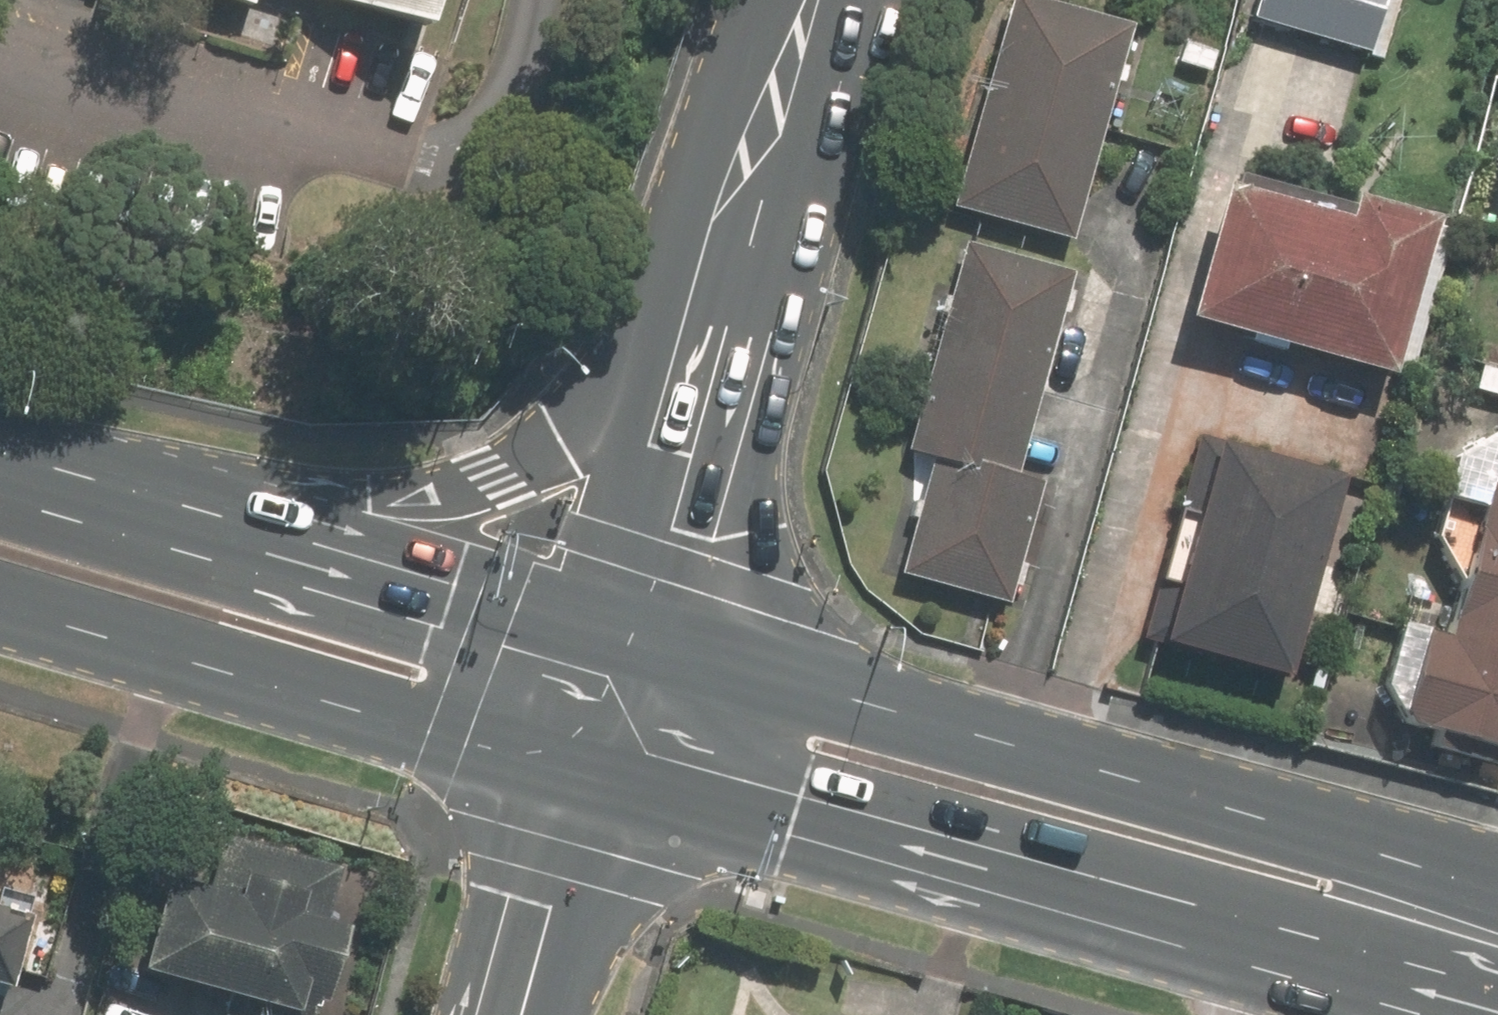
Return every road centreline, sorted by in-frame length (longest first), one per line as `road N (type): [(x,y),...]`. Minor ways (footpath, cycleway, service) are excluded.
road 1 (primary): [(1497,975),(1240,948),(600,772)]
road 2 (primary): [(632,632),(1255,812),(1497,920)]
road 3 (primary): [(98,481),(376,490),(473,480),(567,437),(748,241)]
road 4 (primary): [(600,772),(0,598)]
road 5 (primary): [(98,481),(632,632)]
road 6 (unclassified): [(632,632),(748,241)]
road 7 (residential): [(523,1014),(564,858),(600,772)]
road 8 (unclassified): [(748,241),(821,0)]
road 9 (unclassified): [(600,772),(632,632)]

